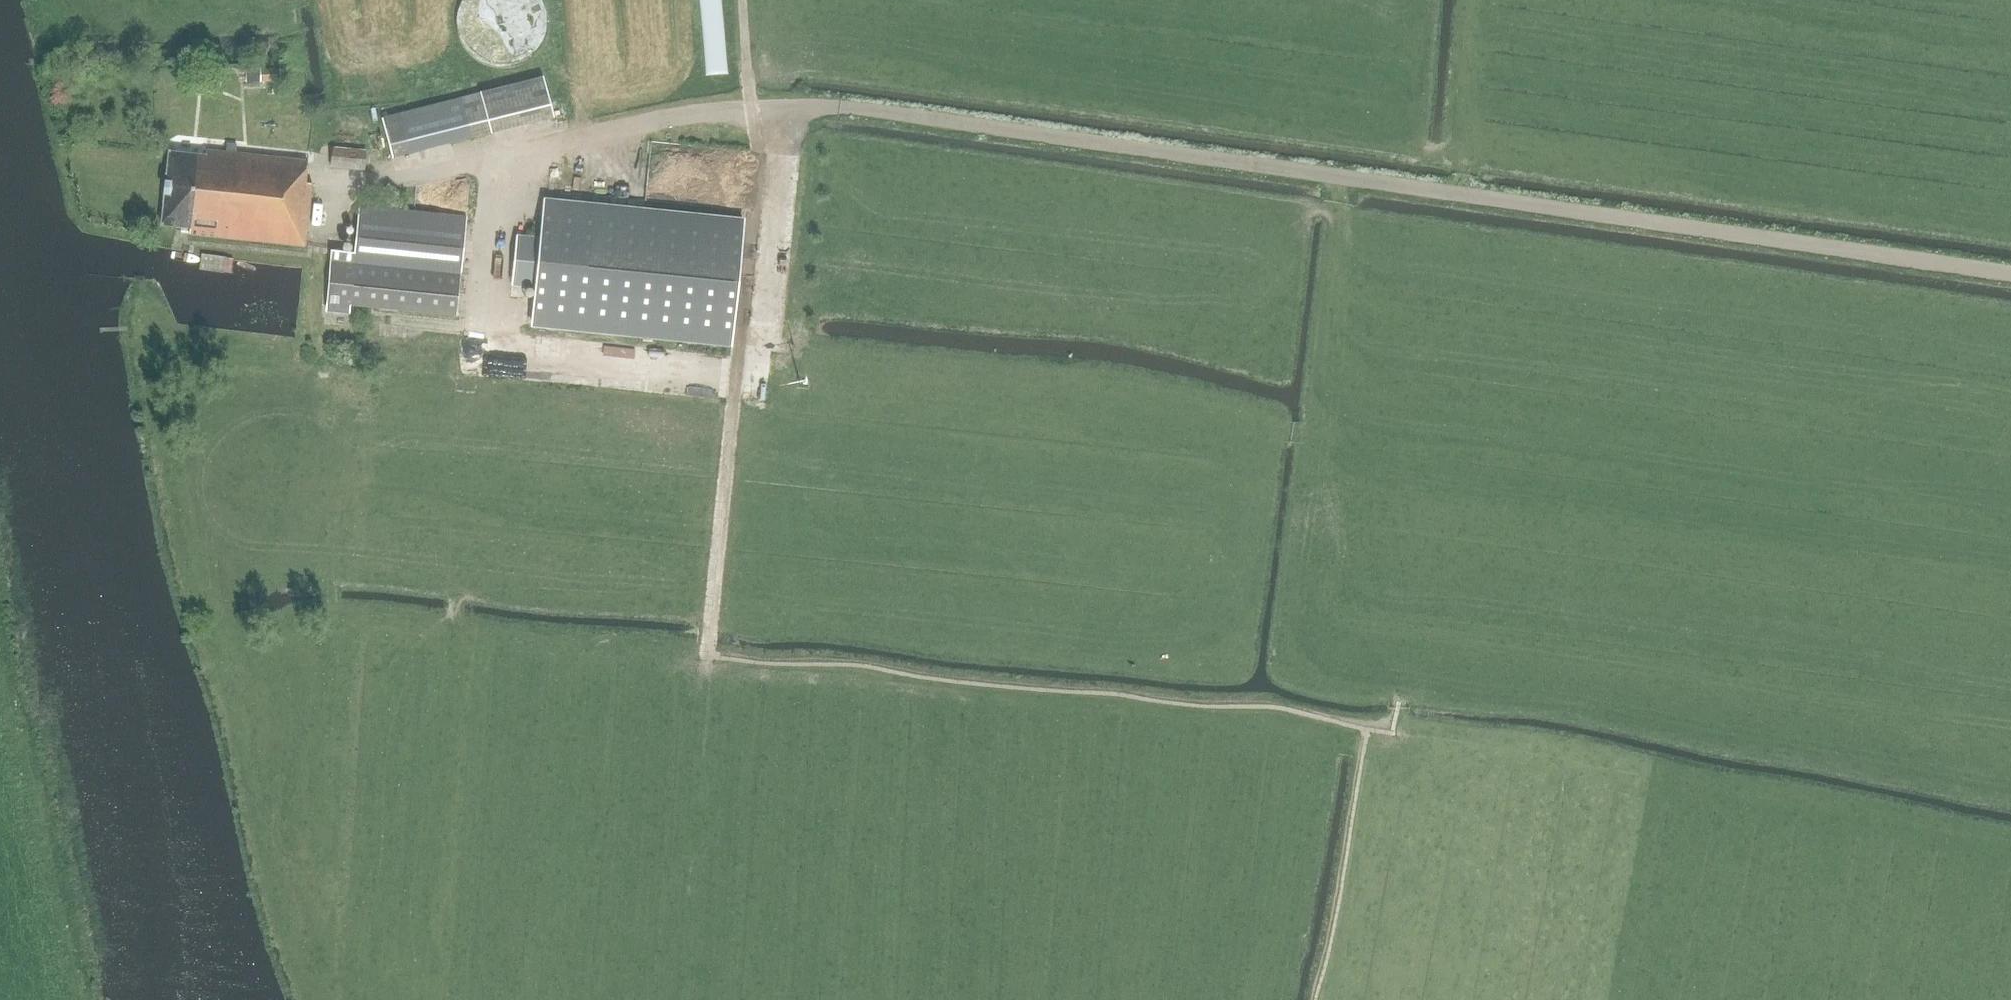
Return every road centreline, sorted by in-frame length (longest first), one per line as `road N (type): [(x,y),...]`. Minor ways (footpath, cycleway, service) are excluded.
road 1 (track): [(748,387),(777,103)]
road 2 (track): [(475,346),(494,155)]

